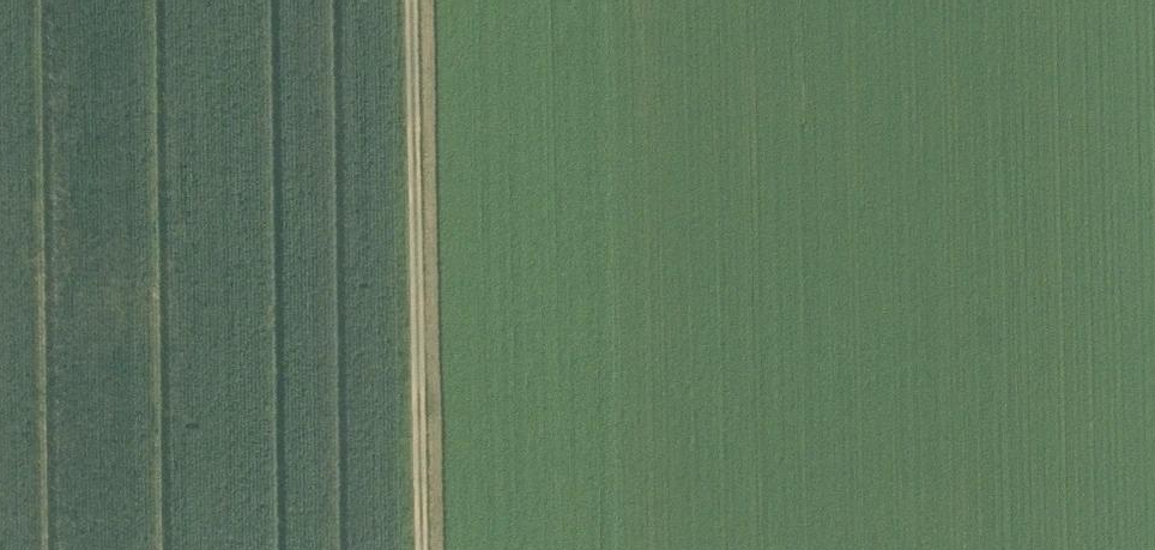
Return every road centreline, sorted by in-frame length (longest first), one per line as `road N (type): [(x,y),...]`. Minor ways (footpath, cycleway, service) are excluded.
road 1 (track): [(421,549),(412,0)]

